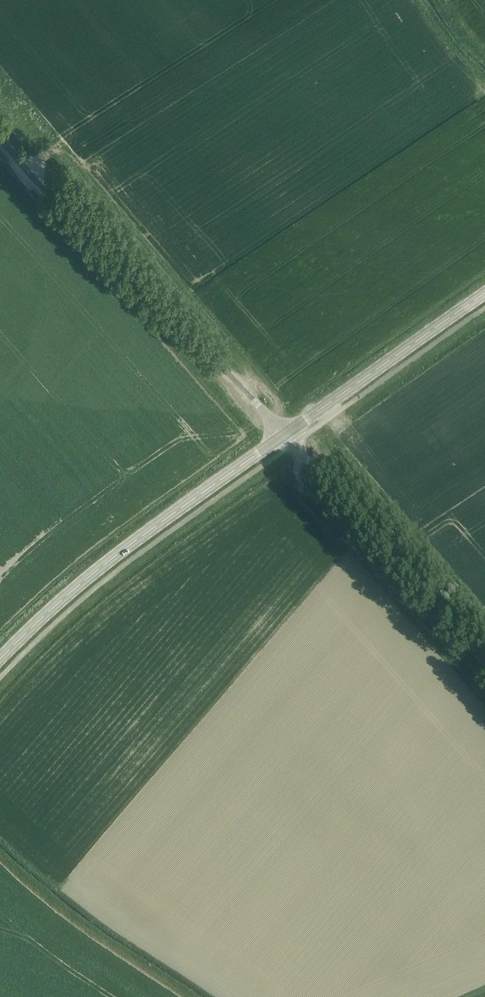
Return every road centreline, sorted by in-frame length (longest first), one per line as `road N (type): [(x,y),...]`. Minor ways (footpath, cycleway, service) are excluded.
road 1 (unclassified): [(284,435),(124,281),(0,139)]
road 2 (secondary): [(284,435),(91,575),(0,659)]
road 3 (track): [(284,435),(484,664)]
road 4 (secondary): [(484,294),(284,435)]

